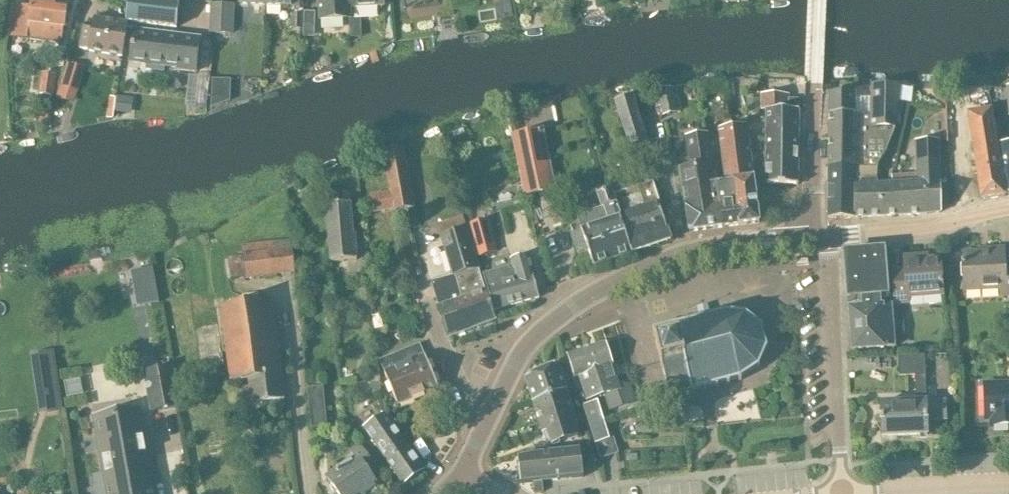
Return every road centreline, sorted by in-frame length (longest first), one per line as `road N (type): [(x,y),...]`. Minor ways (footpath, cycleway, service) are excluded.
road 1 (tertiary): [(464,474),(524,350),(569,307),(680,253),(809,237)]
road 2 (residential): [(842,493),(827,235)]
road 3 (tertiary): [(809,237),(818,0)]
road 4 (tertiary): [(1008,208),(827,235)]

